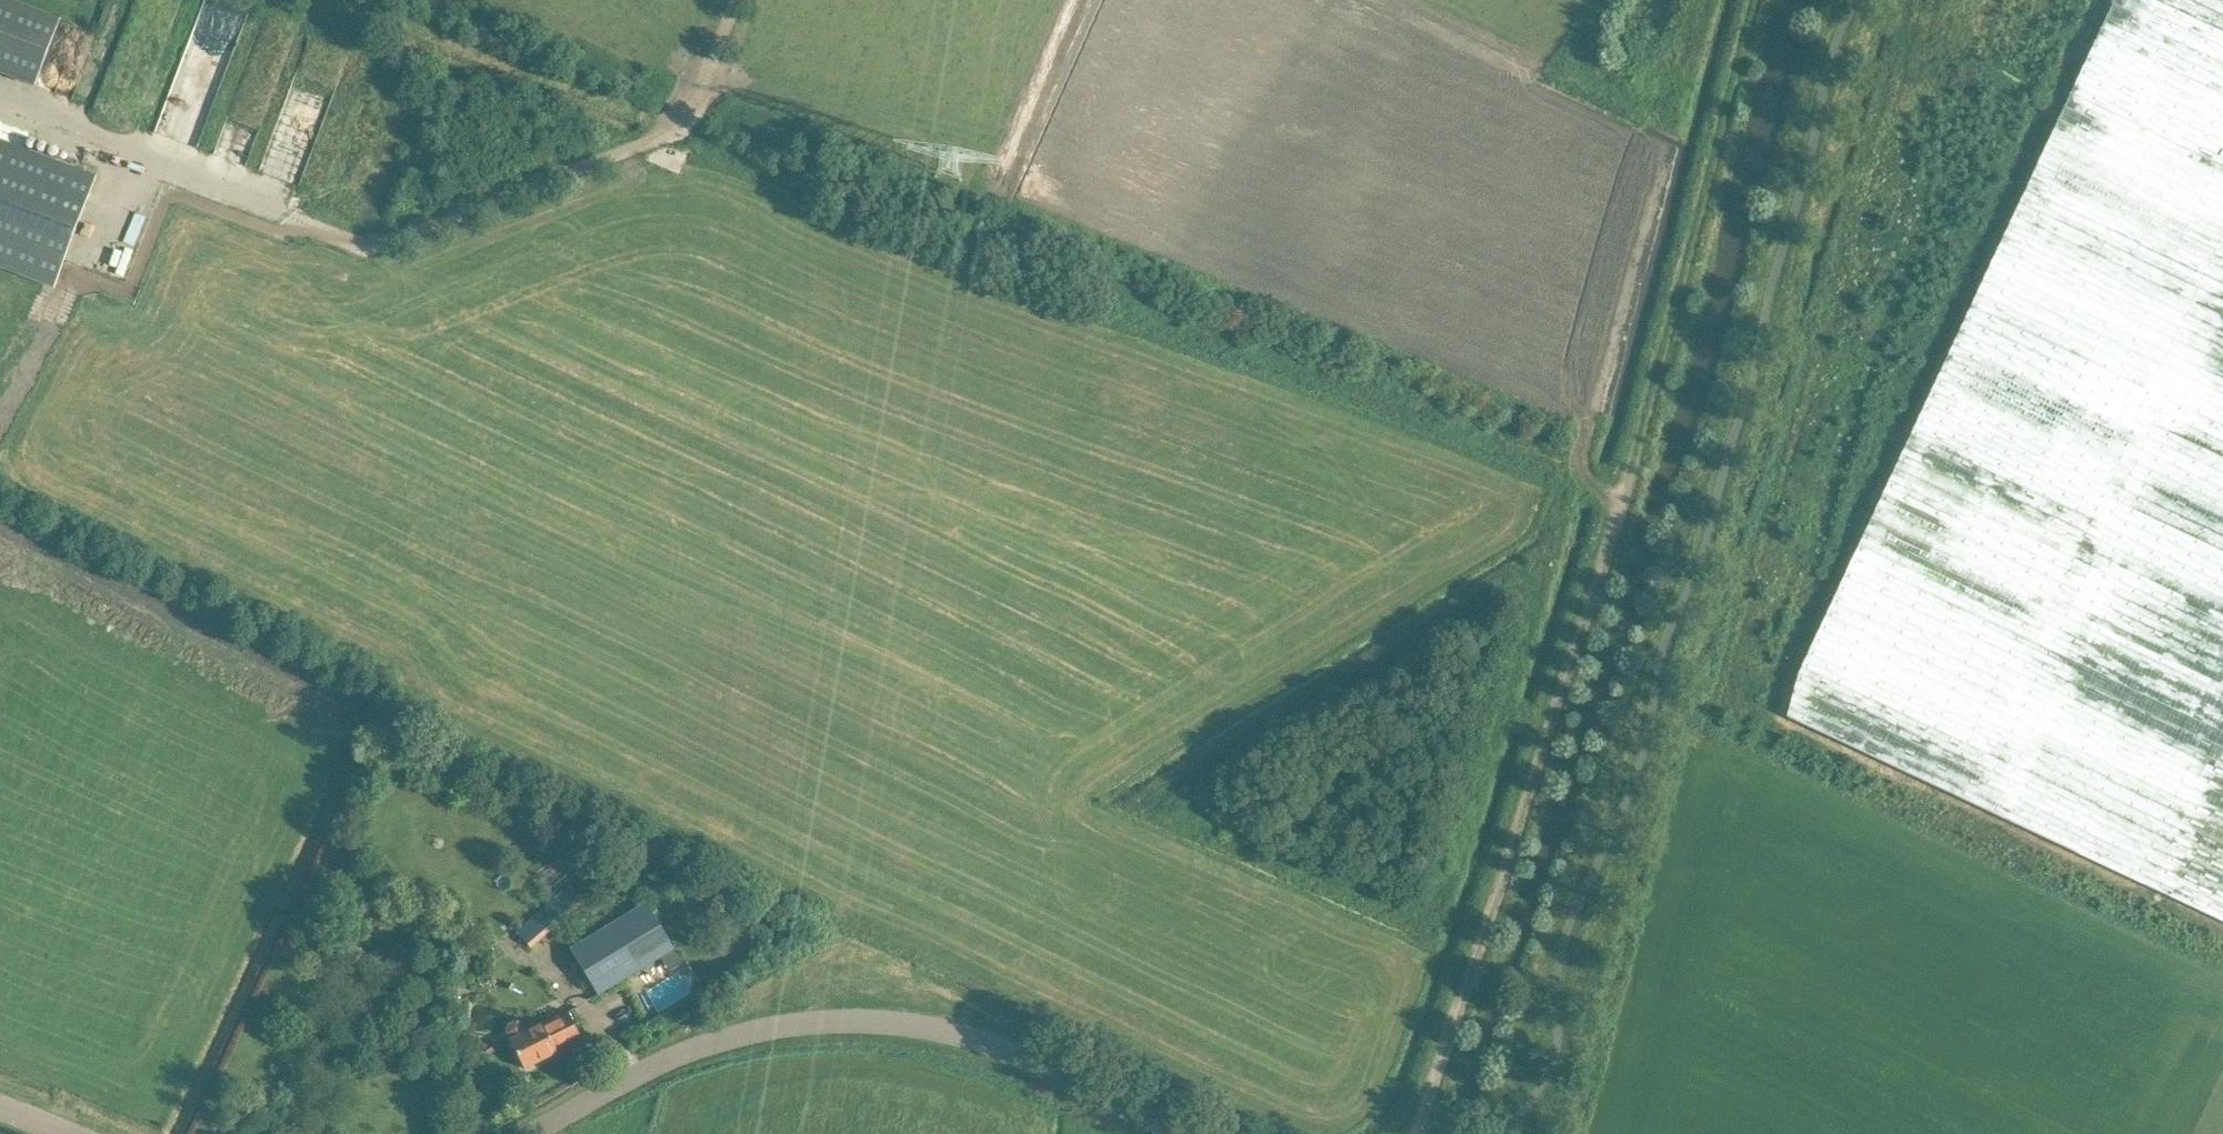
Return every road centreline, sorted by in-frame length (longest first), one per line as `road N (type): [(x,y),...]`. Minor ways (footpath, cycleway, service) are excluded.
road 1 (track): [(1413,1133),(1562,679),(1751,0)]
road 2 (unclassified): [(520,1133),(688,1041),(756,1022),(851,1017),(1001,1048),(1181,1133)]
road 3 (track): [(724,0),(668,137),(360,255),(268,216)]

